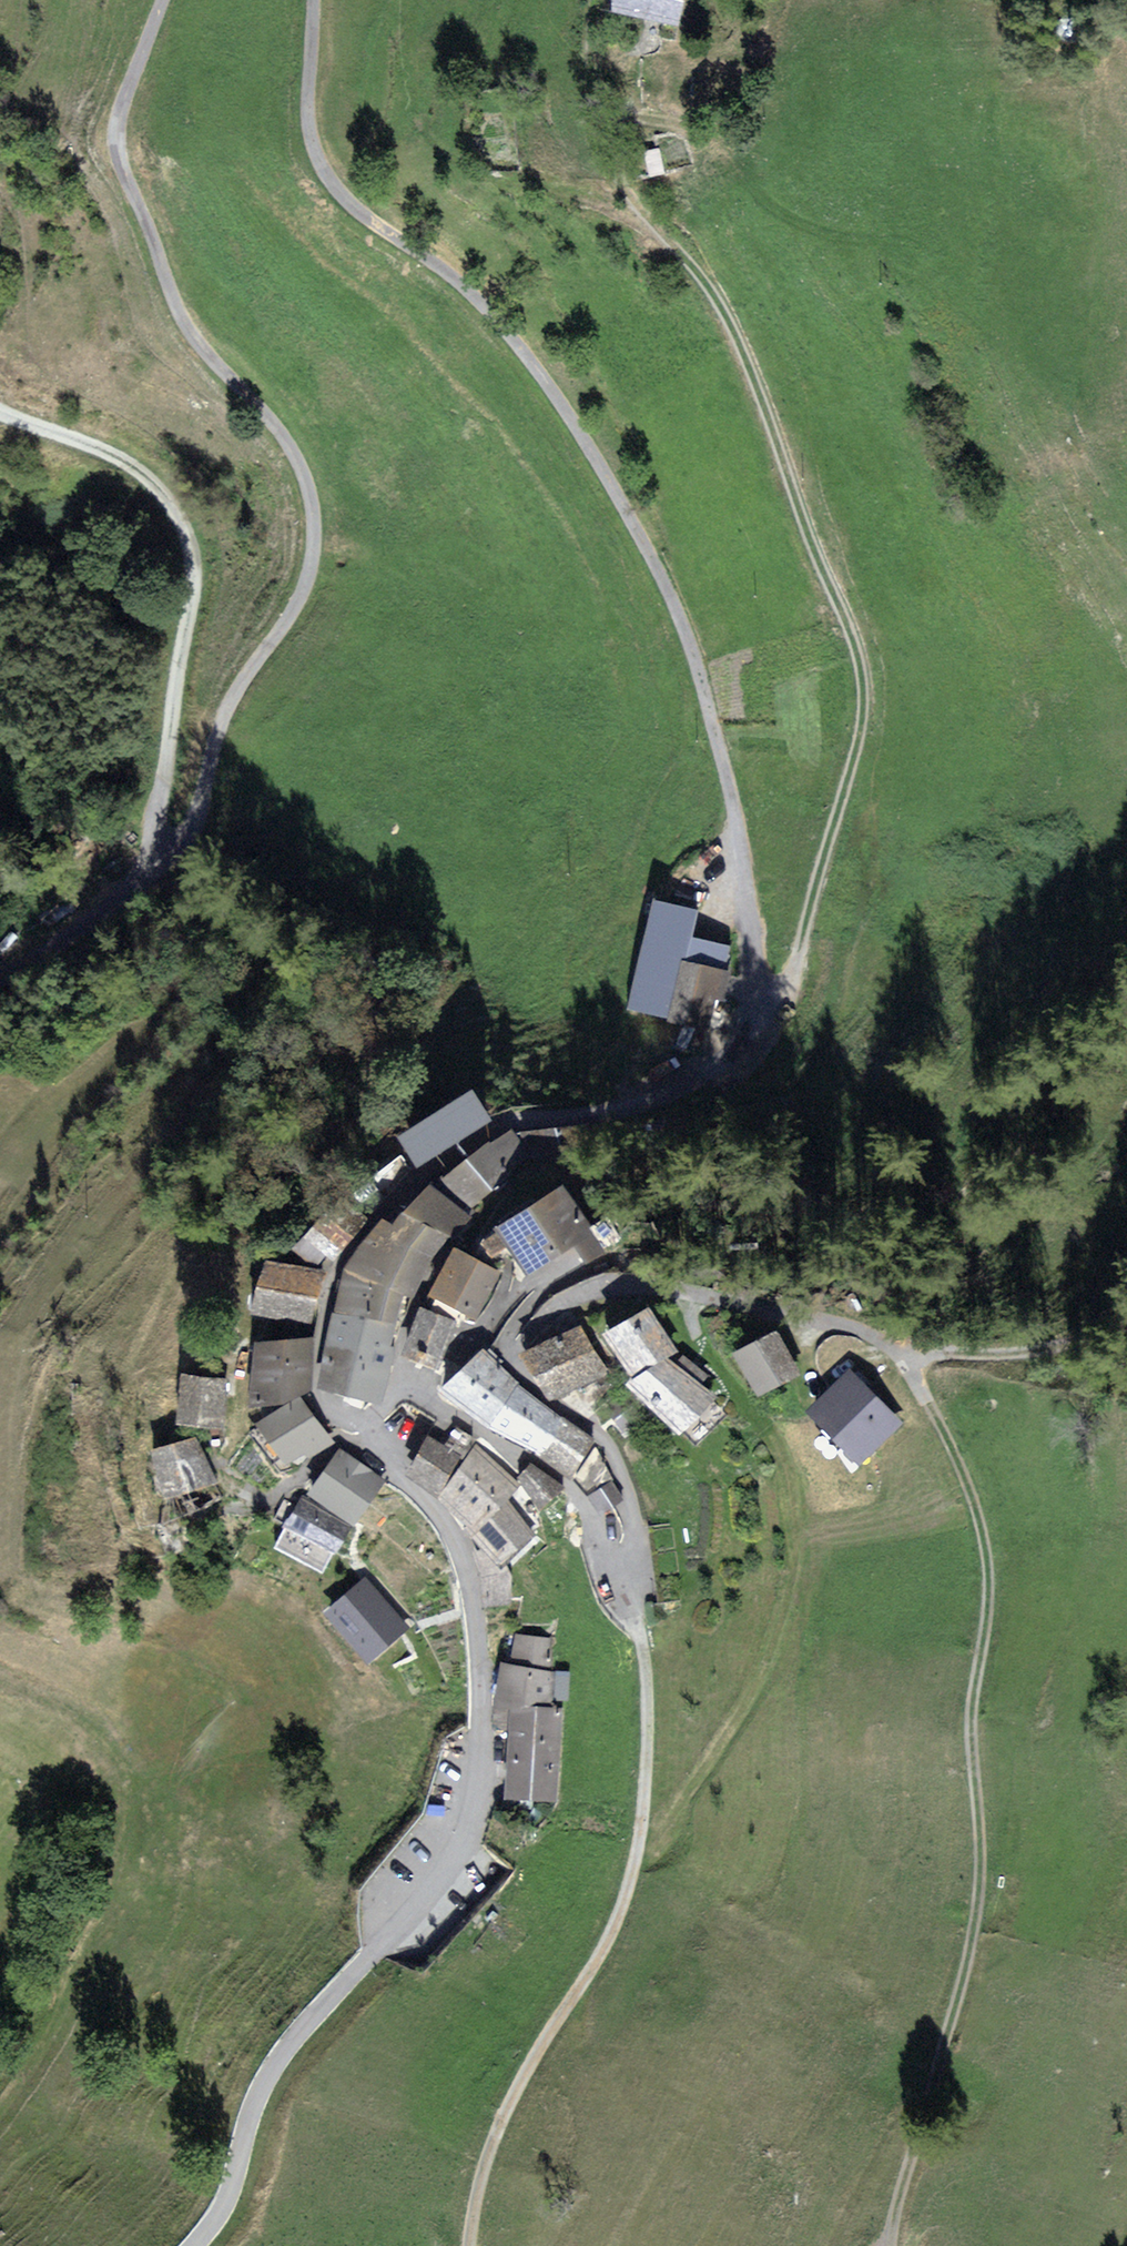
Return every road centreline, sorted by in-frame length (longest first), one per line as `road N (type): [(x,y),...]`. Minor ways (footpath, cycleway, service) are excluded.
road 1 (unclassified): [(308,0),(306,122),(318,168),(370,225),(430,265),(503,333),(548,385),(688,636),(715,724),(737,844),(744,1026)]
road 2 (track): [(744,1026),(787,955),(854,747),(863,691),(853,642),(714,296),(602,155),(581,66),(592,0)]
road 3 (unclassified): [(148,868),(183,834),(228,706),(291,615),(311,562),(314,524),(310,492),(288,443),(180,327),(116,165),(111,126),(158,0)]
road 4 (track): [(898,1350),(979,1522),(986,1571),(967,1711),(976,1833),(969,1952),(881,2245)]
road 5 (track): [(626,1576),(651,1694),(634,1864),(610,1935),(512,2086),(470,2204),(466,2245)]
road 6 (residential): [(744,1026),(713,1061),(656,1099),(518,1122),(392,1201),(365,1230),(338,1270),(315,1380),(318,1400),(371,1439)]
road 7 (track): [(541,1321),(575,1296),(613,1283),(858,1327),(898,1350),(1062,1349),(1126,1333)]
road 8 (track): [(0,418),(131,470),(189,547),(148,868)]
road 9 (tertiary): [(457,1848),(277,2059),(248,2117),(226,2201),(192,2245)]
road 10 (track): [(634,1864),(760,1680),(790,1563),(770,1449)]
road 11 (residential): [(371,1439),(449,1530),(470,1581),(481,1698),(473,1803),(457,1848)]
road 12 (residential): [(371,1439),(377,1416),(408,1394),(546,1470),(587,1510),(608,1567),(626,1576)]
road 13 (residential): [(510,1356),(544,1398),(609,1442),(632,1504),(639,1557),(626,1576)]
road 14 (residential): [(219,1474),(255,1496),(274,1497),(341,1443),(371,1439)]
road 15 (track): [(0,964),(148,868)]

